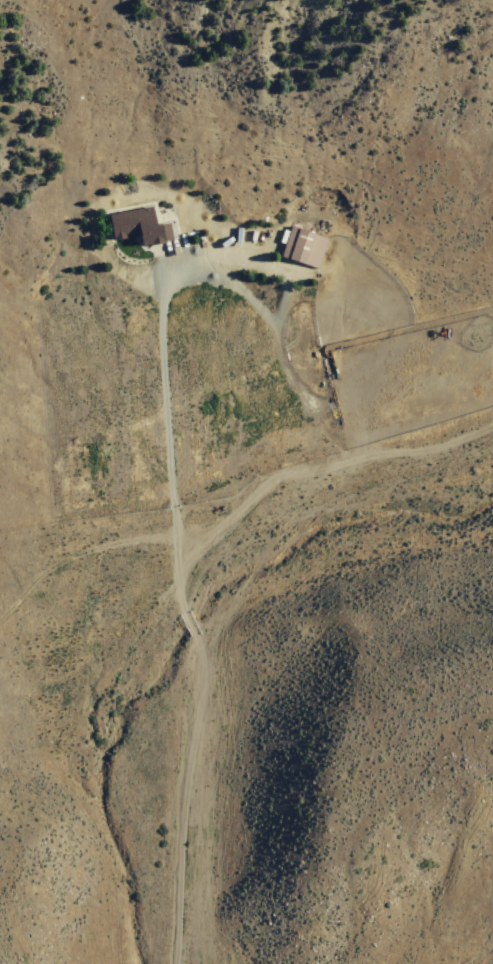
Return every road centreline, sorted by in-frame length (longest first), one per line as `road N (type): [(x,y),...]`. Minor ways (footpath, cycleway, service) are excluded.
road 1 (track): [(492,427),(442,448),(287,479),(255,497),(177,580),(197,664),(166,963)]
road 2 (track): [(159,270),(177,580)]
road 3 (track): [(209,547),(133,539),(72,553),(34,577),(0,618)]

